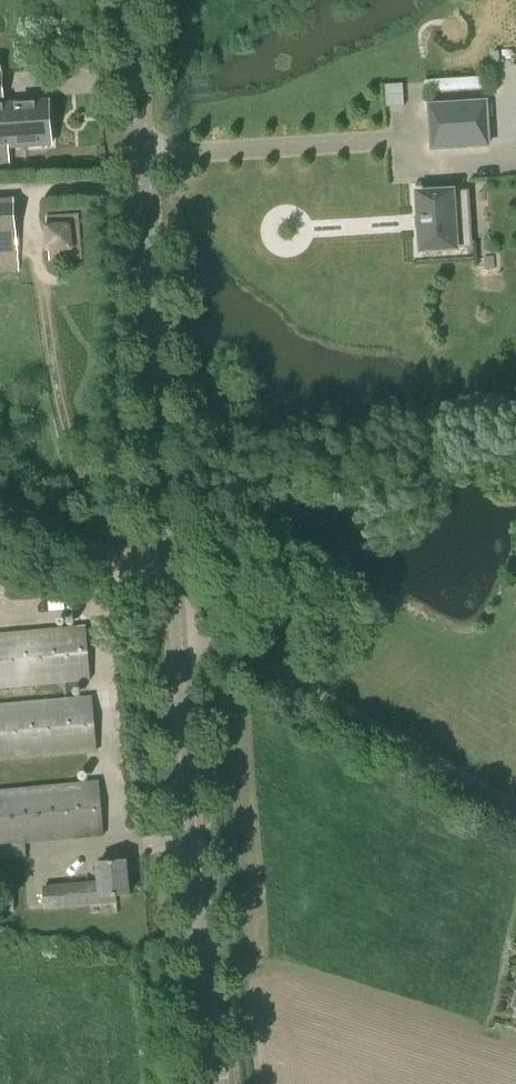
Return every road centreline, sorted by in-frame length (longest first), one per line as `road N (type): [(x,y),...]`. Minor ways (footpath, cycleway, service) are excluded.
road 1 (tertiary): [(222,1083),(184,704),(134,0)]
road 2 (track): [(0,505),(131,564)]

